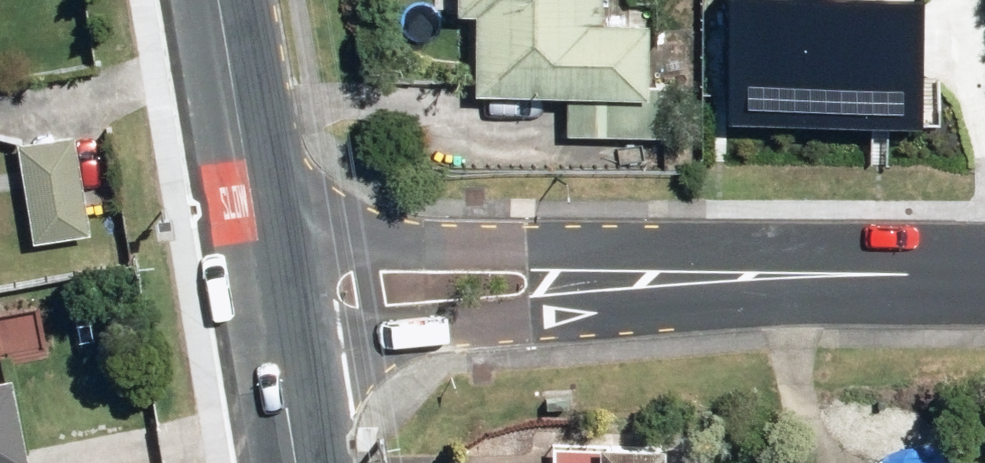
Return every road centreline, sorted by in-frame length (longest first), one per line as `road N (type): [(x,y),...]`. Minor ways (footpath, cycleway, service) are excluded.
road 1 (residential): [(268,297),(364,261),(466,257),(646,283)]
road 2 (residential): [(646,283),(466,322),(374,323),(268,297)]
road 3 (residential): [(984,275),(646,283)]
road 4 (secondary): [(268,297),(218,0)]
road 5 (secondary): [(296,462),(268,297)]

